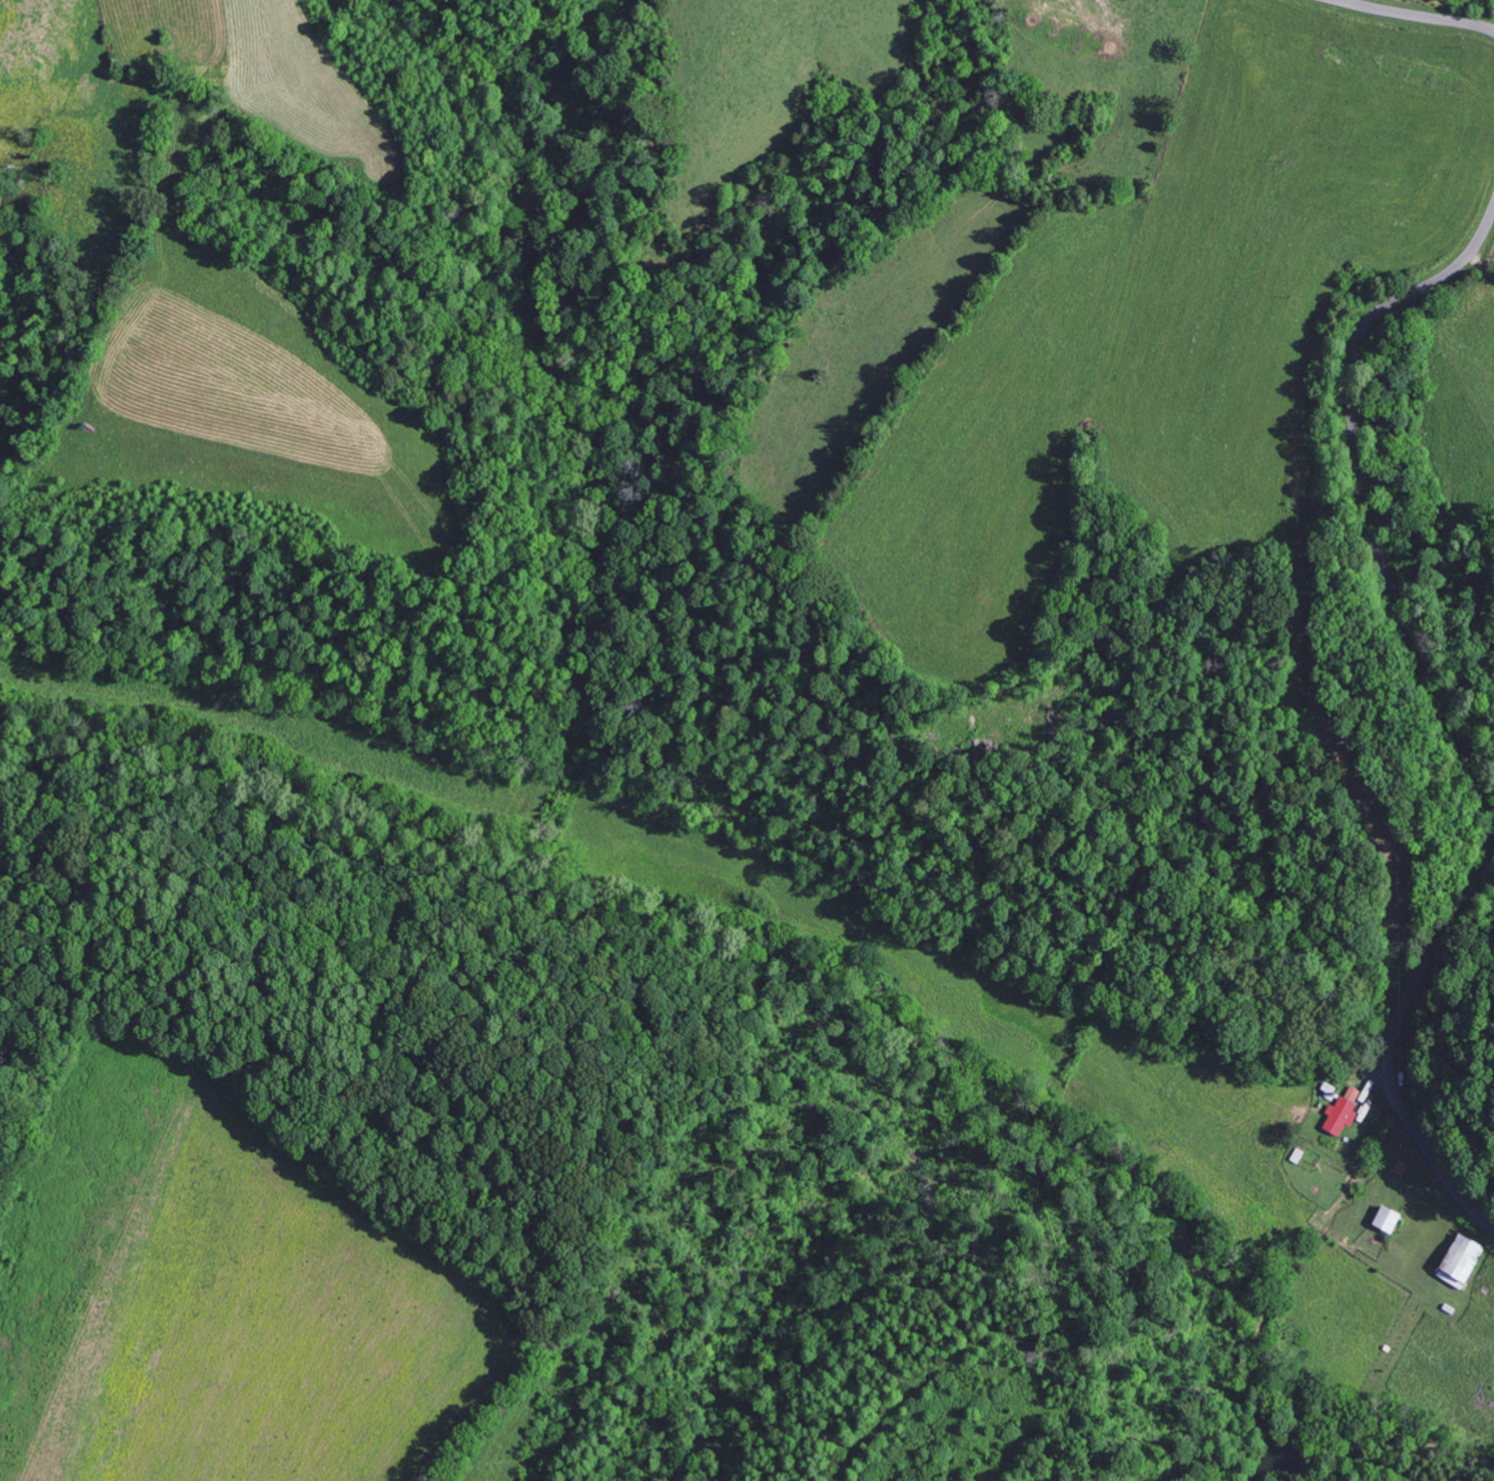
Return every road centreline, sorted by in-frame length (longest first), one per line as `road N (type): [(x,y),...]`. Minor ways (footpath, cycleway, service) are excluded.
road 1 (residential): [(1493,1232),(1429,1158),(1388,1081),(1402,1010),(1484,879),(1493,803),(1386,575),(1357,485),(1345,406),(1353,356),(1369,322),(1447,273),(1493,205)]
road 2 (residential): [(1493,36),(1334,0)]

